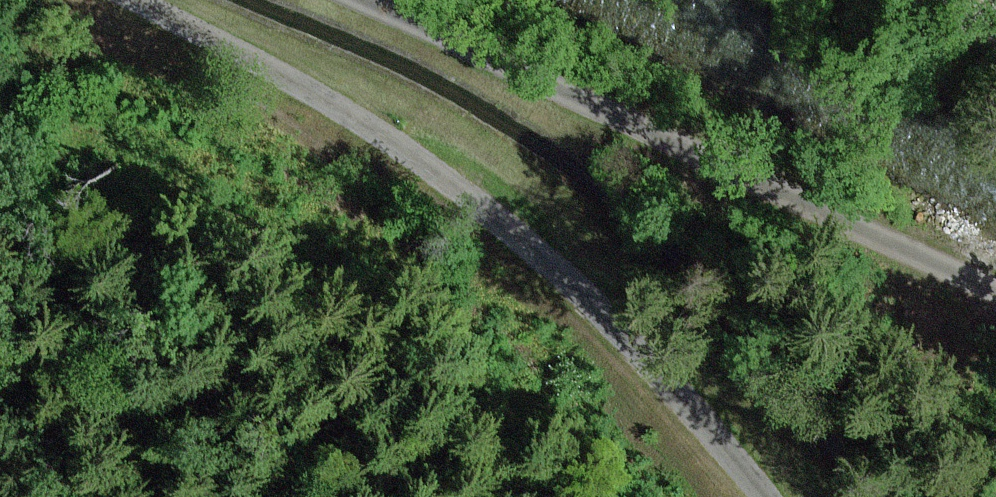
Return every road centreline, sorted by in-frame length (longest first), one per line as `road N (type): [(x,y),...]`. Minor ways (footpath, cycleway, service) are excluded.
road 1 (track): [(764,496),(652,363),(472,197),(296,86),(131,0)]
road 2 (track): [(995,287),(854,229),(364,0)]

